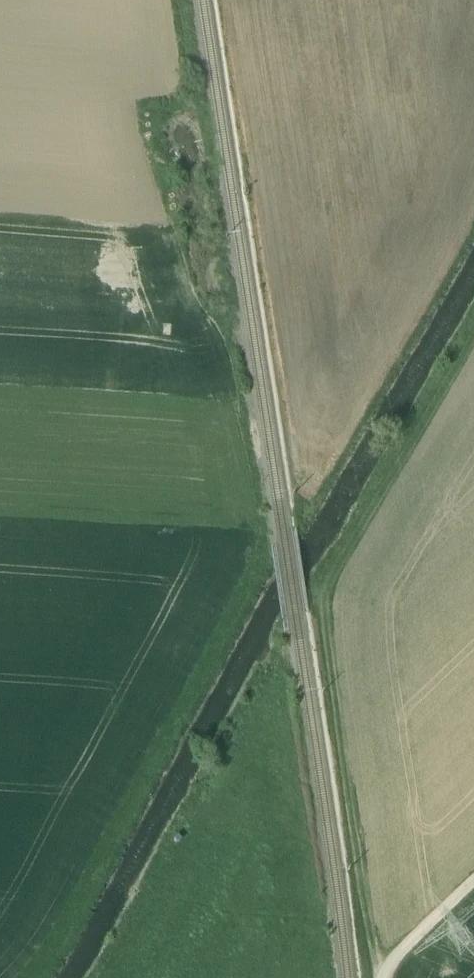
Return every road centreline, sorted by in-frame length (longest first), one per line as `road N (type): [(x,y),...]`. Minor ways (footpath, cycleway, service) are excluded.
road 1 (track): [(384,977),(356,864),(329,598),(473,338)]
road 2 (track): [(384,977),(473,879)]

